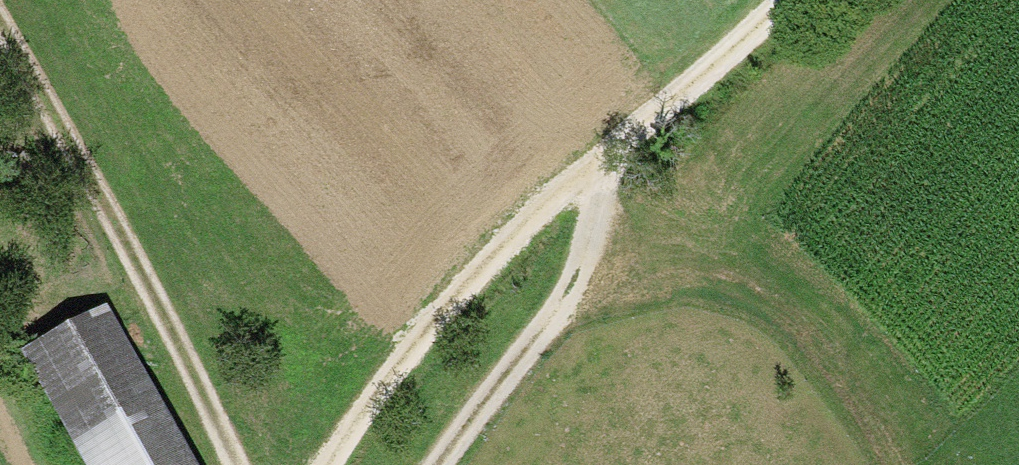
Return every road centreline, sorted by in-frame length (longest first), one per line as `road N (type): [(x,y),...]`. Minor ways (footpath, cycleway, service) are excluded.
road 1 (track): [(325,464),(401,355),(782,0)]
road 2 (track): [(225,464),(0,51)]
road 3 (track): [(588,175),(586,227),(546,321),(427,464)]

